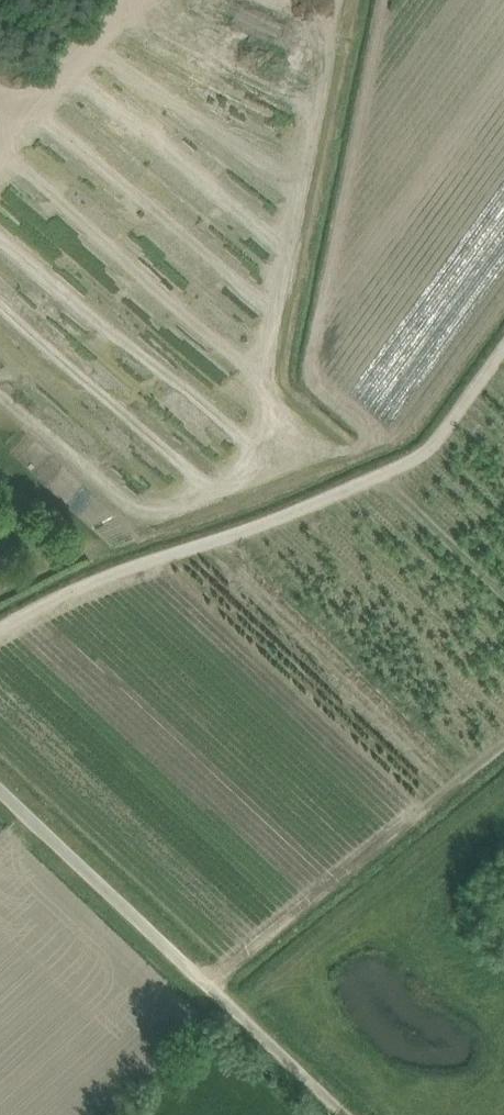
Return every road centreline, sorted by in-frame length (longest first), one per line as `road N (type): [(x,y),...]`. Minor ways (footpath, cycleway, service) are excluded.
road 1 (track): [(348,1114),(0,796)]

